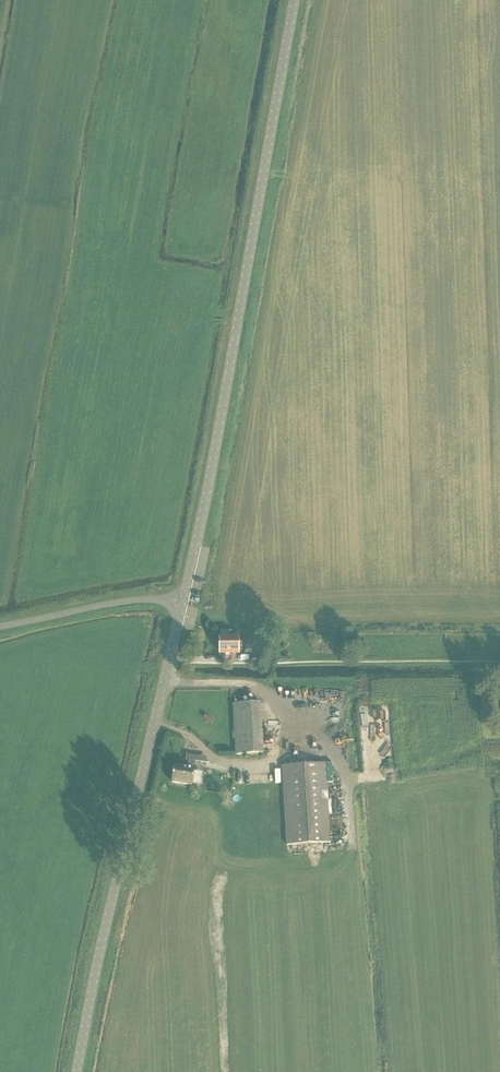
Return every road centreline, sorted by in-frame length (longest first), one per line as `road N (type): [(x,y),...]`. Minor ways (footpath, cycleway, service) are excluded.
road 1 (tertiary): [(183,603),(293,0)]
road 2 (tertiary): [(76,1071),(183,603)]
road 3 (unclassified): [(0,624),(134,599),(183,603)]

